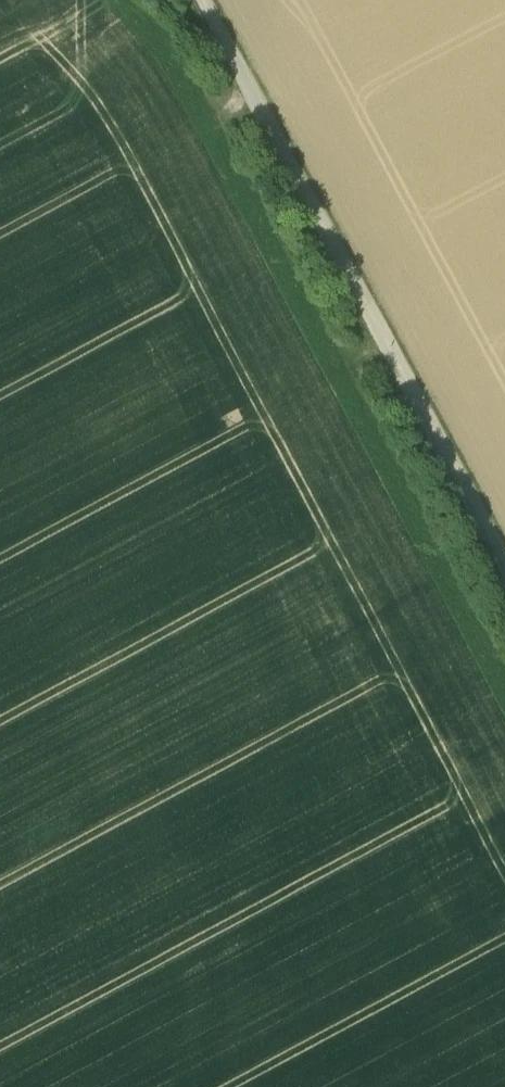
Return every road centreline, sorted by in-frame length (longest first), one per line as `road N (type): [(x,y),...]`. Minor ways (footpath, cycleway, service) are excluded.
road 1 (track): [(205,0),(504,558)]

